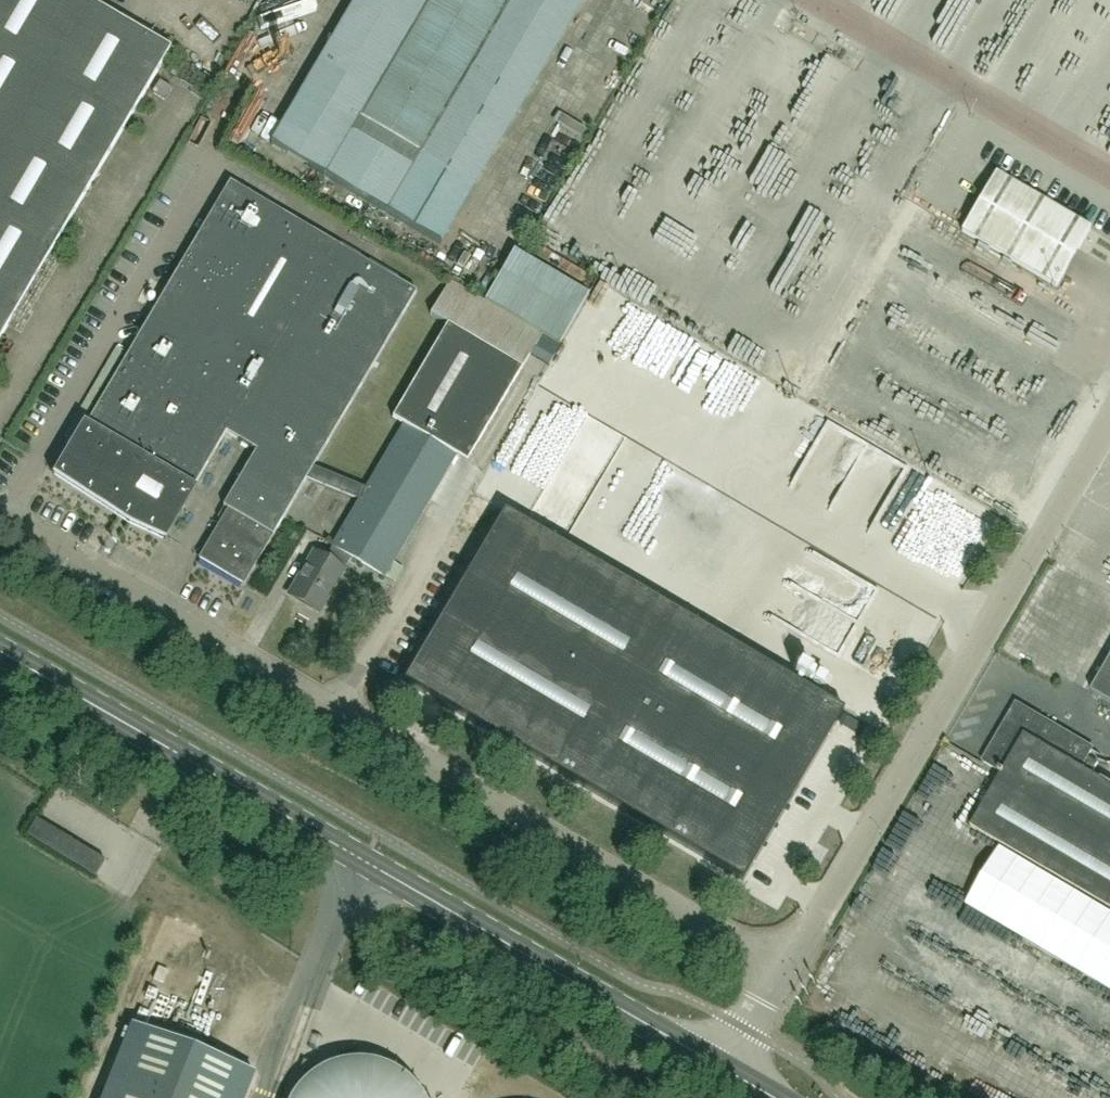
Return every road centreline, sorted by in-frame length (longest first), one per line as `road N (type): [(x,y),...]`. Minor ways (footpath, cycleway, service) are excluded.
road 1 (unclassified): [(0,511),(782,969)]
road 2 (secondary): [(719,1065),(0,651)]
road 3 (unclassified): [(782,969),(1042,539)]
road 4 (track): [(347,901),(656,1097)]

